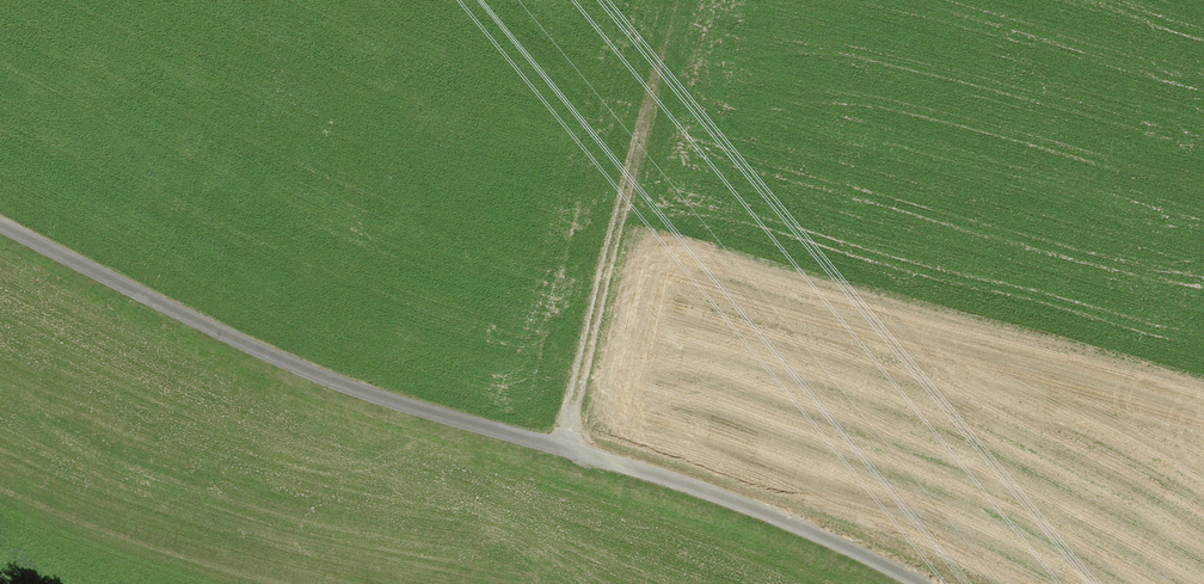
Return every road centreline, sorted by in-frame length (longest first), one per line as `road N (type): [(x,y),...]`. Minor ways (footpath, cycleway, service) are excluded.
road 1 (unclassified): [(0,225),(353,391),(767,513),(917,583)]
road 2 (track): [(680,0),(560,449)]

